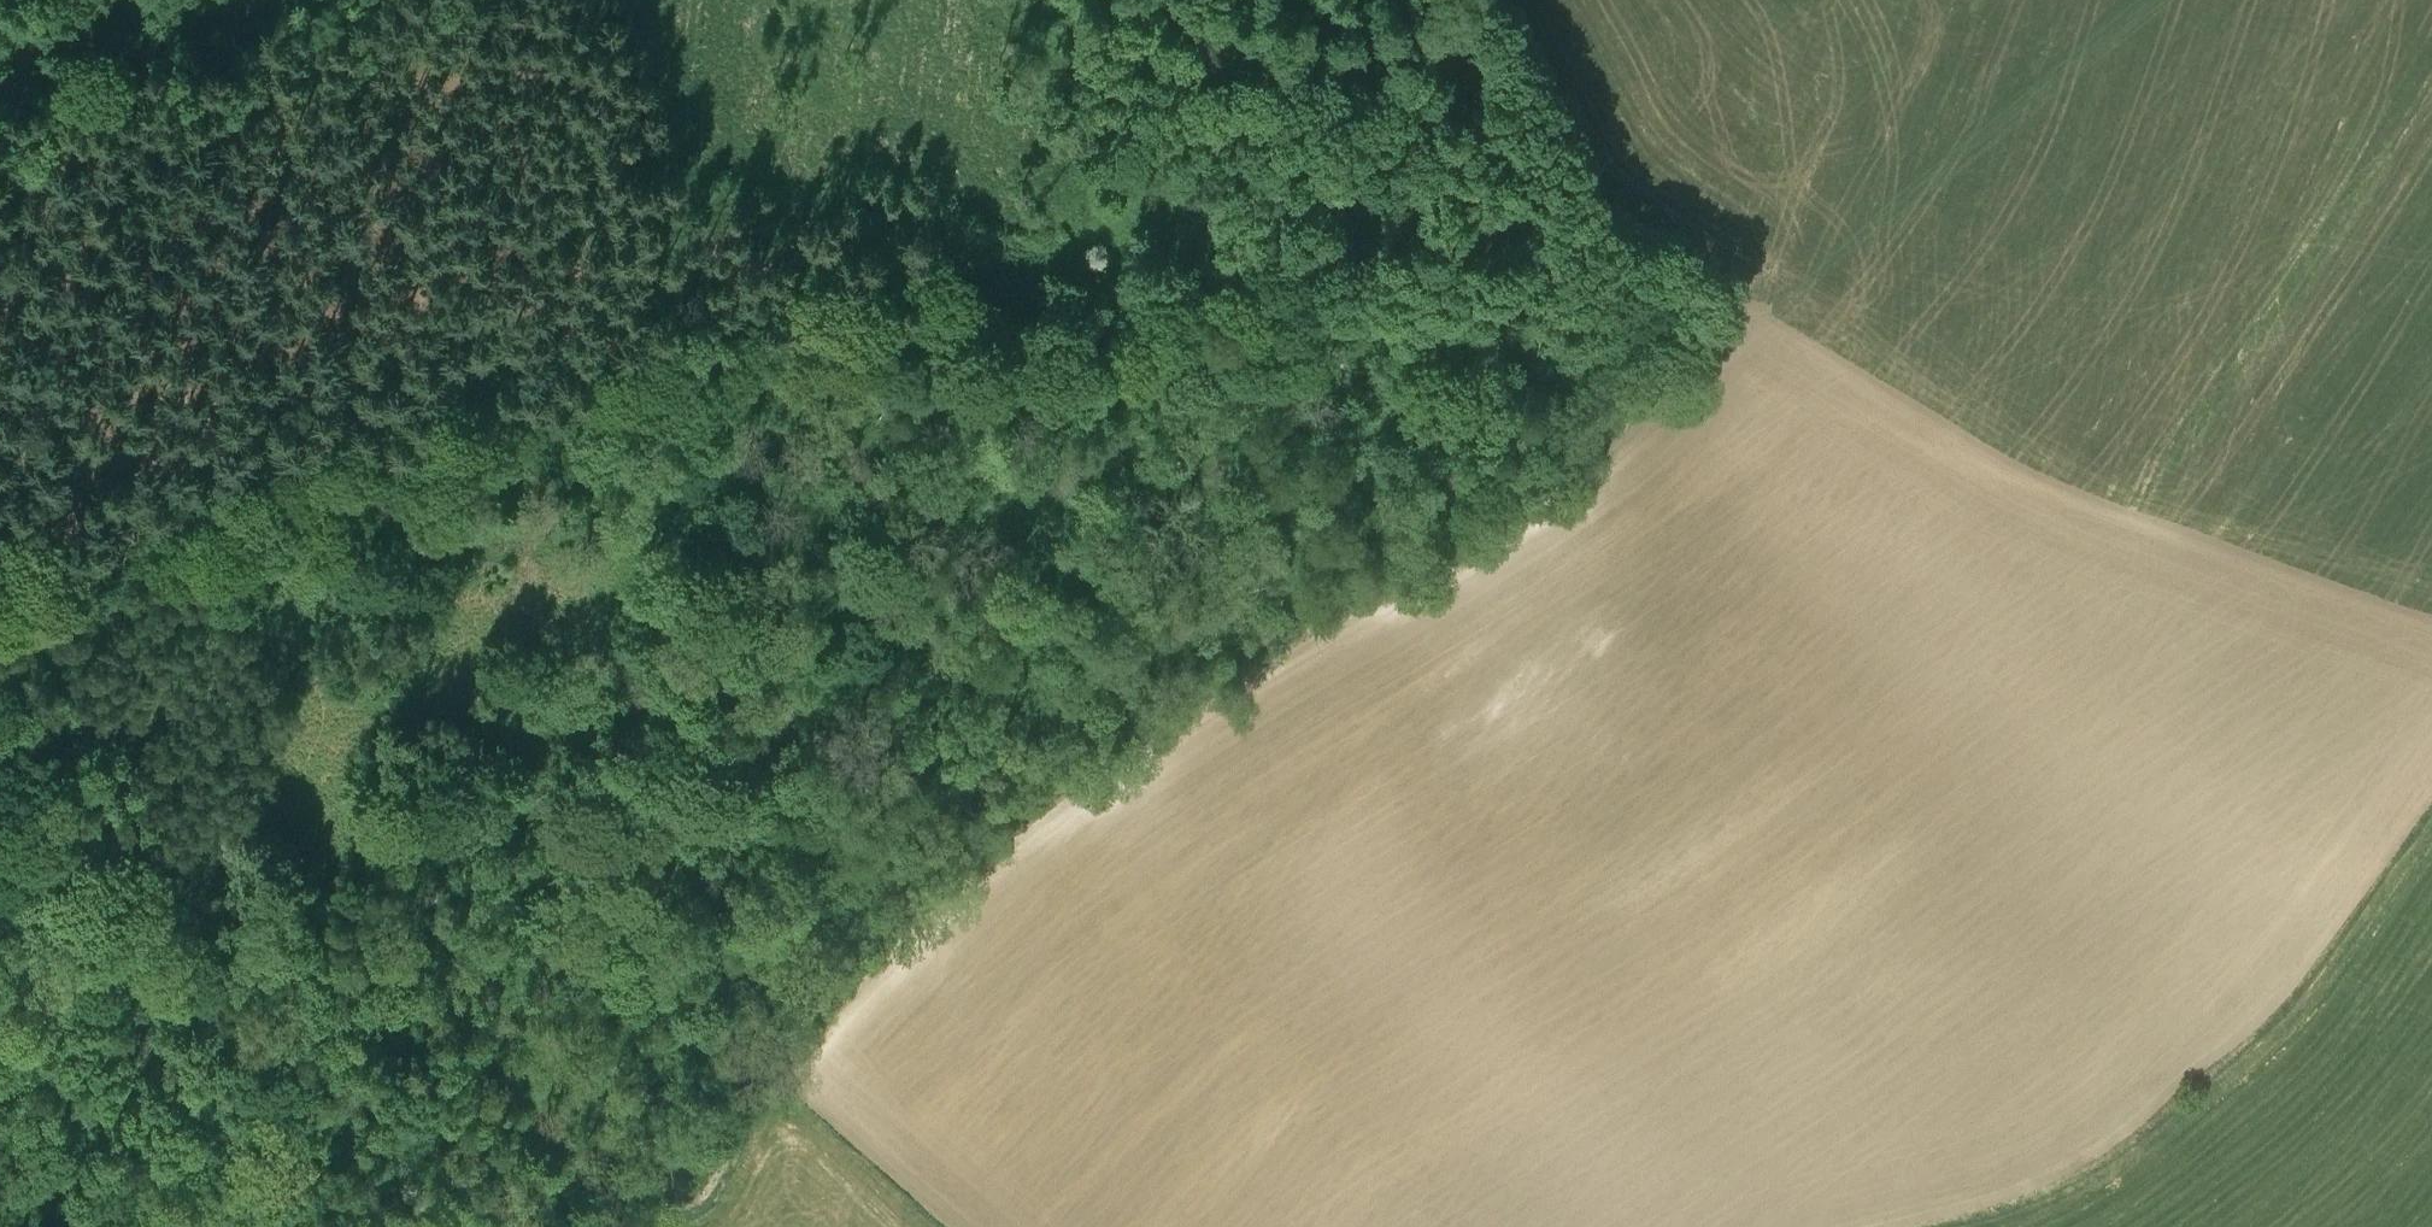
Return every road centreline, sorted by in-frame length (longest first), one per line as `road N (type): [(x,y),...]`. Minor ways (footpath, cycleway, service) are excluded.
road 1 (track): [(0,592),(884,320)]

